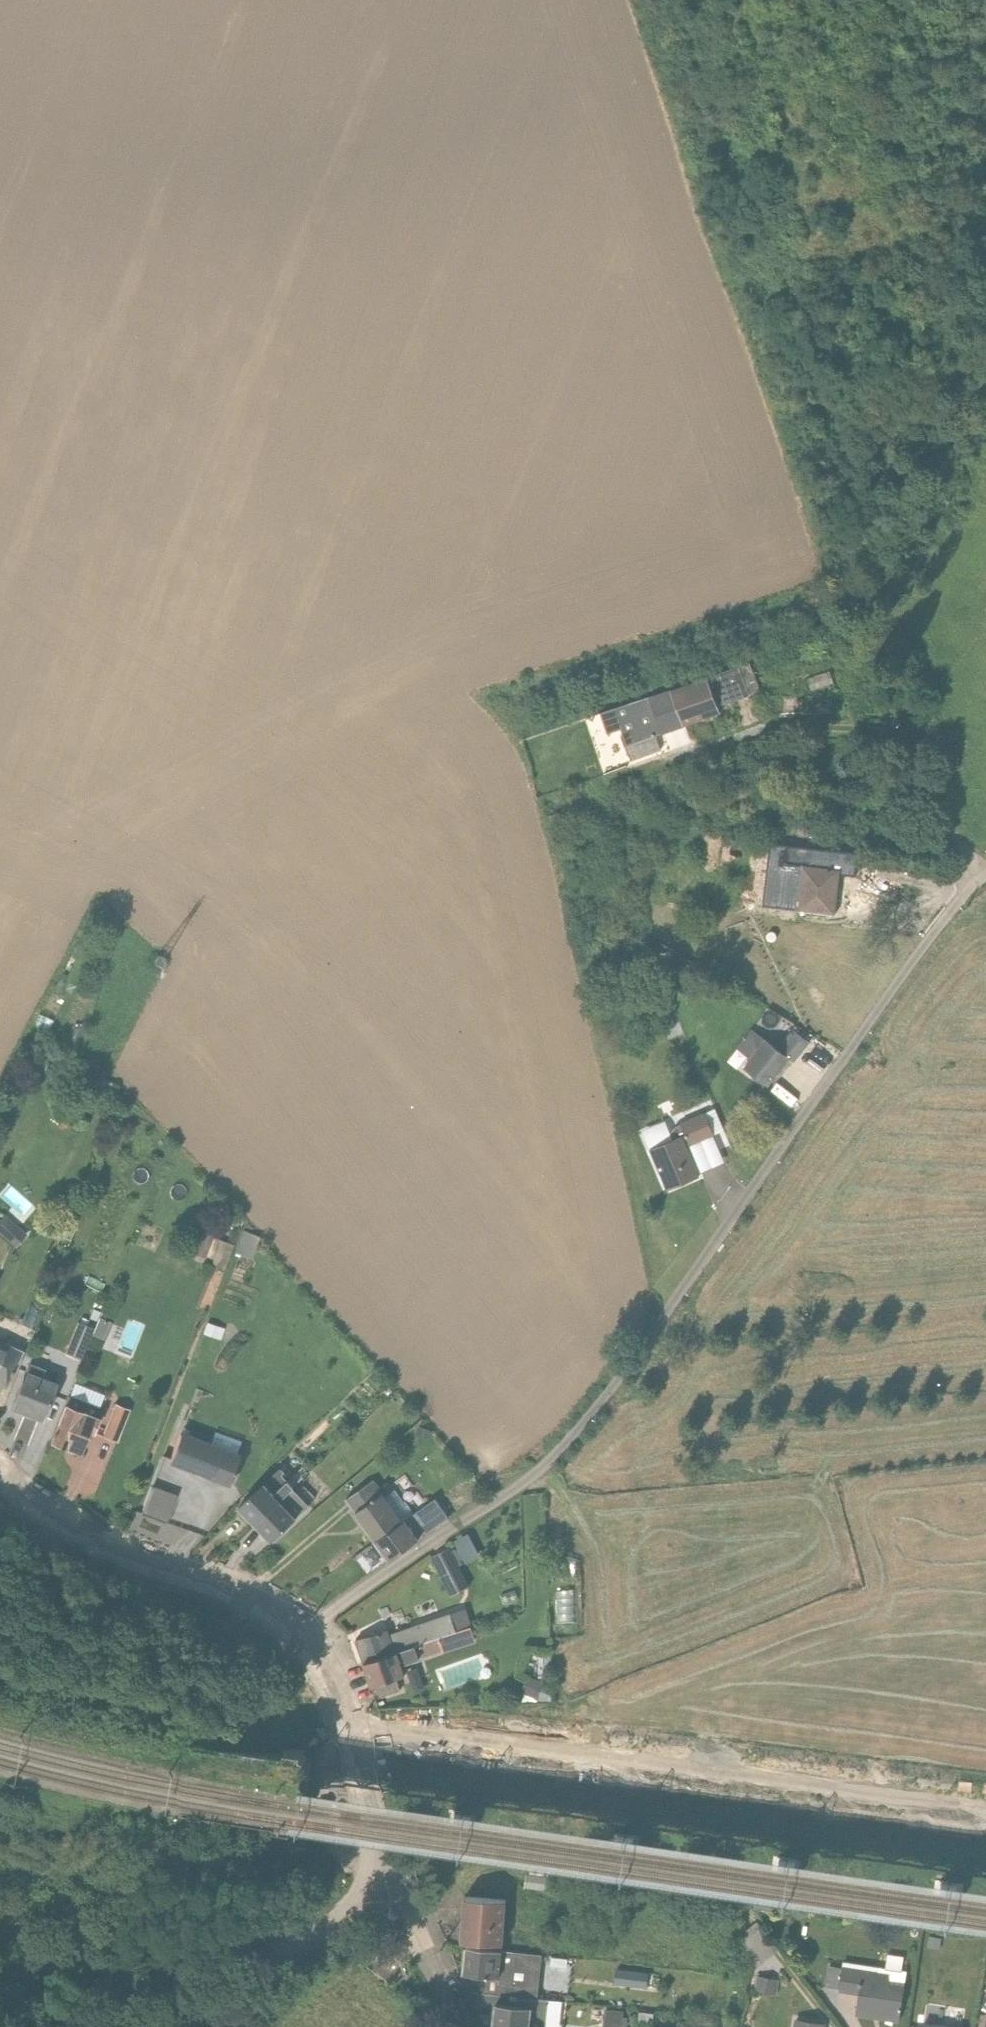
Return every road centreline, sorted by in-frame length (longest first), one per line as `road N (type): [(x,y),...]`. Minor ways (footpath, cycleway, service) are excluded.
road 1 (unclassified): [(985,870),(646,1348),(541,1475),(298,1641)]
road 2 (residential): [(0,1477),(97,1548),(256,1608),(298,1641)]
road 3 (unclassified): [(298,1641),(332,1697),(392,1897)]
road 4 (unclassified): [(392,1897),(158,2026)]
road 5 (residential): [(392,1897),(451,2026)]

